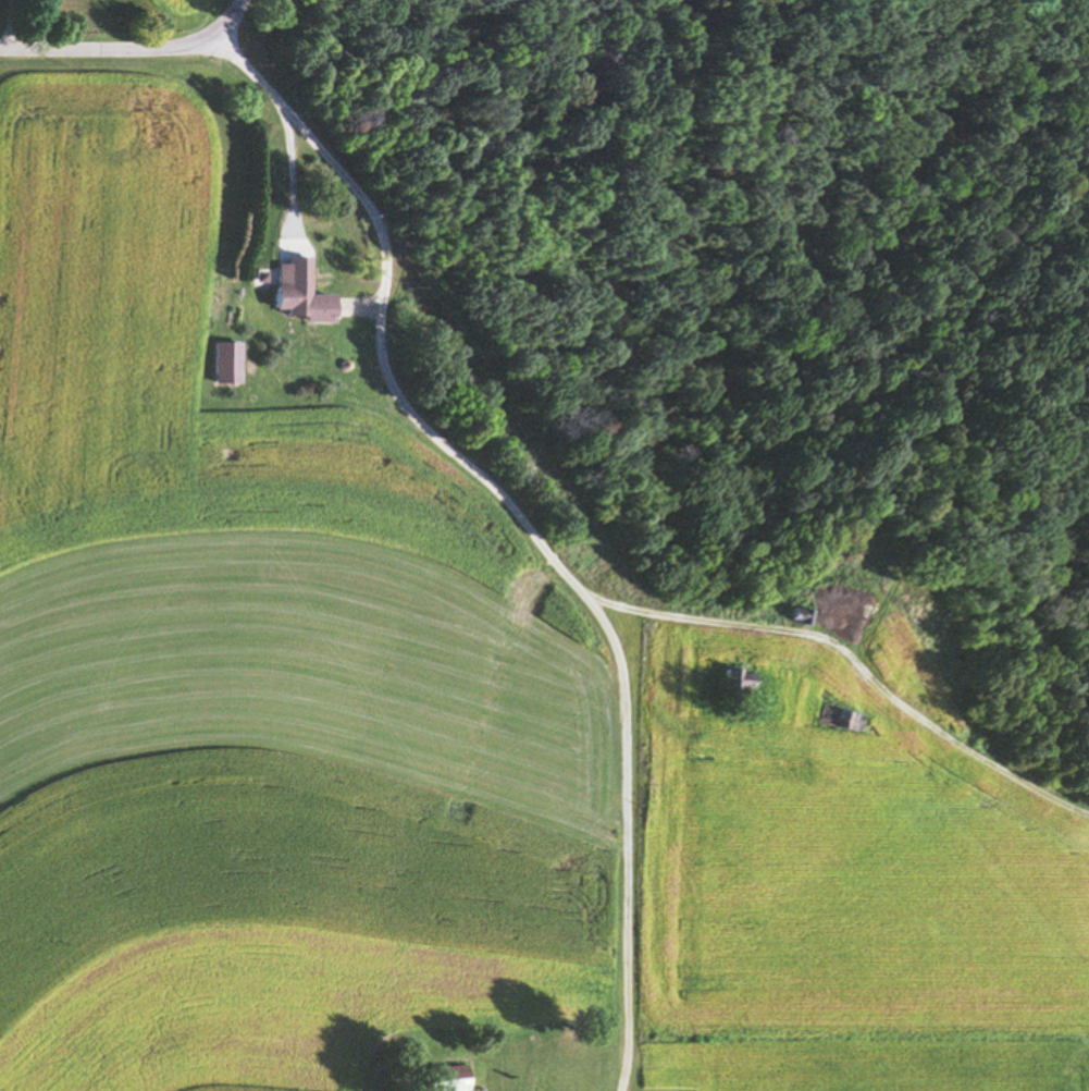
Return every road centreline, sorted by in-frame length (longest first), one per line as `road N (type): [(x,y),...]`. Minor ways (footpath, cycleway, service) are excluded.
road 1 (track): [(1088,821),(915,721),(830,646),(800,634),(678,623),(583,594)]
road 2 (residential): [(0,51),(178,50),(214,30),(238,0)]

